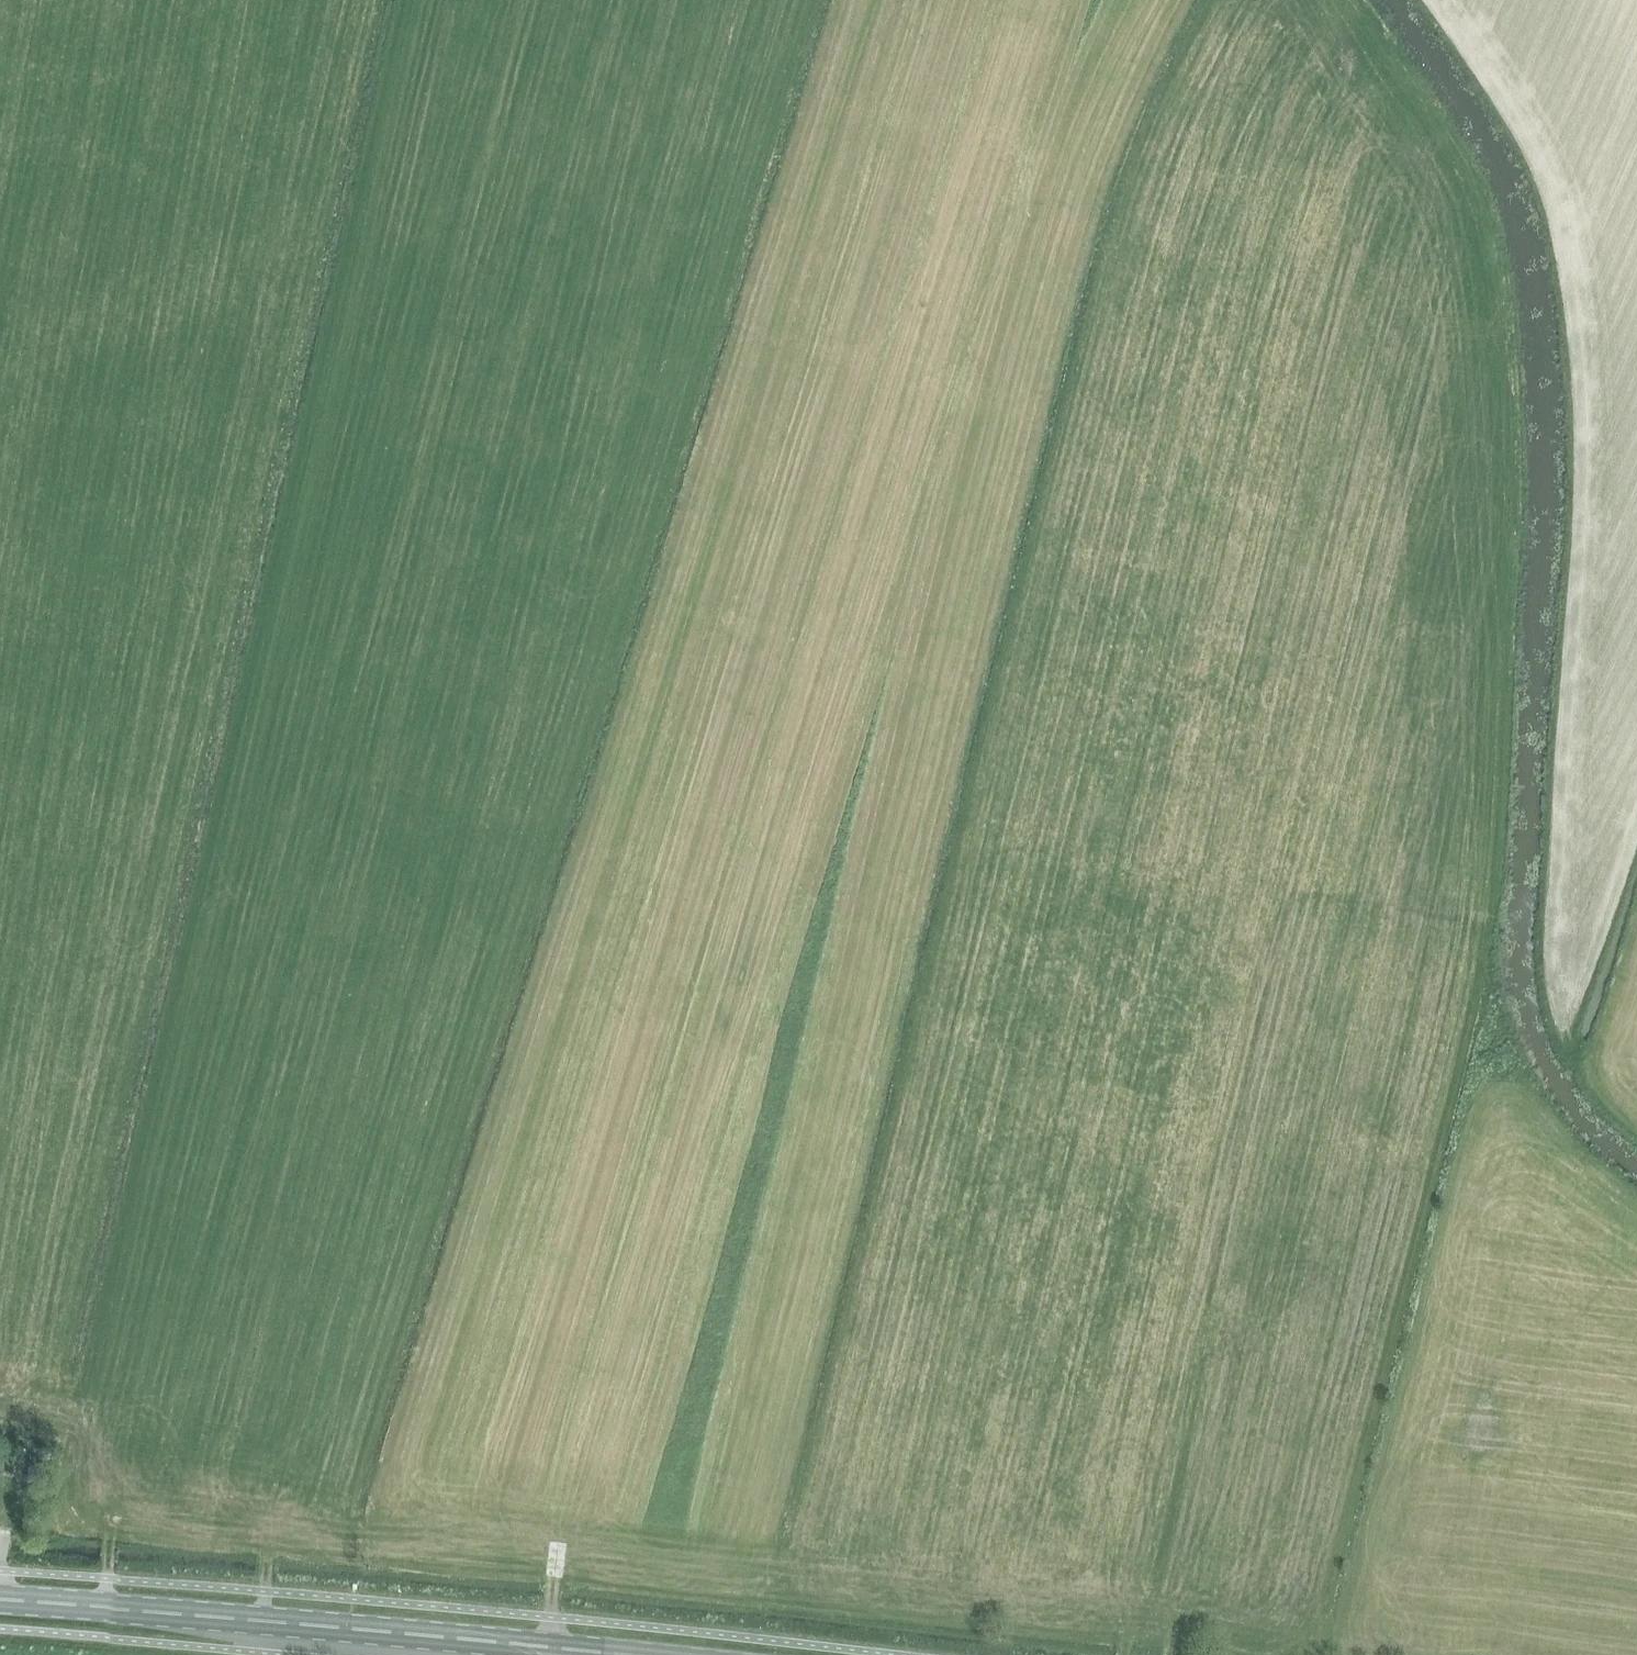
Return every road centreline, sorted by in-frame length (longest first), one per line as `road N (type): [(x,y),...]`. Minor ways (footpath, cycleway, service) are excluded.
road 1 (primary): [(601,1654),(0,1610)]

